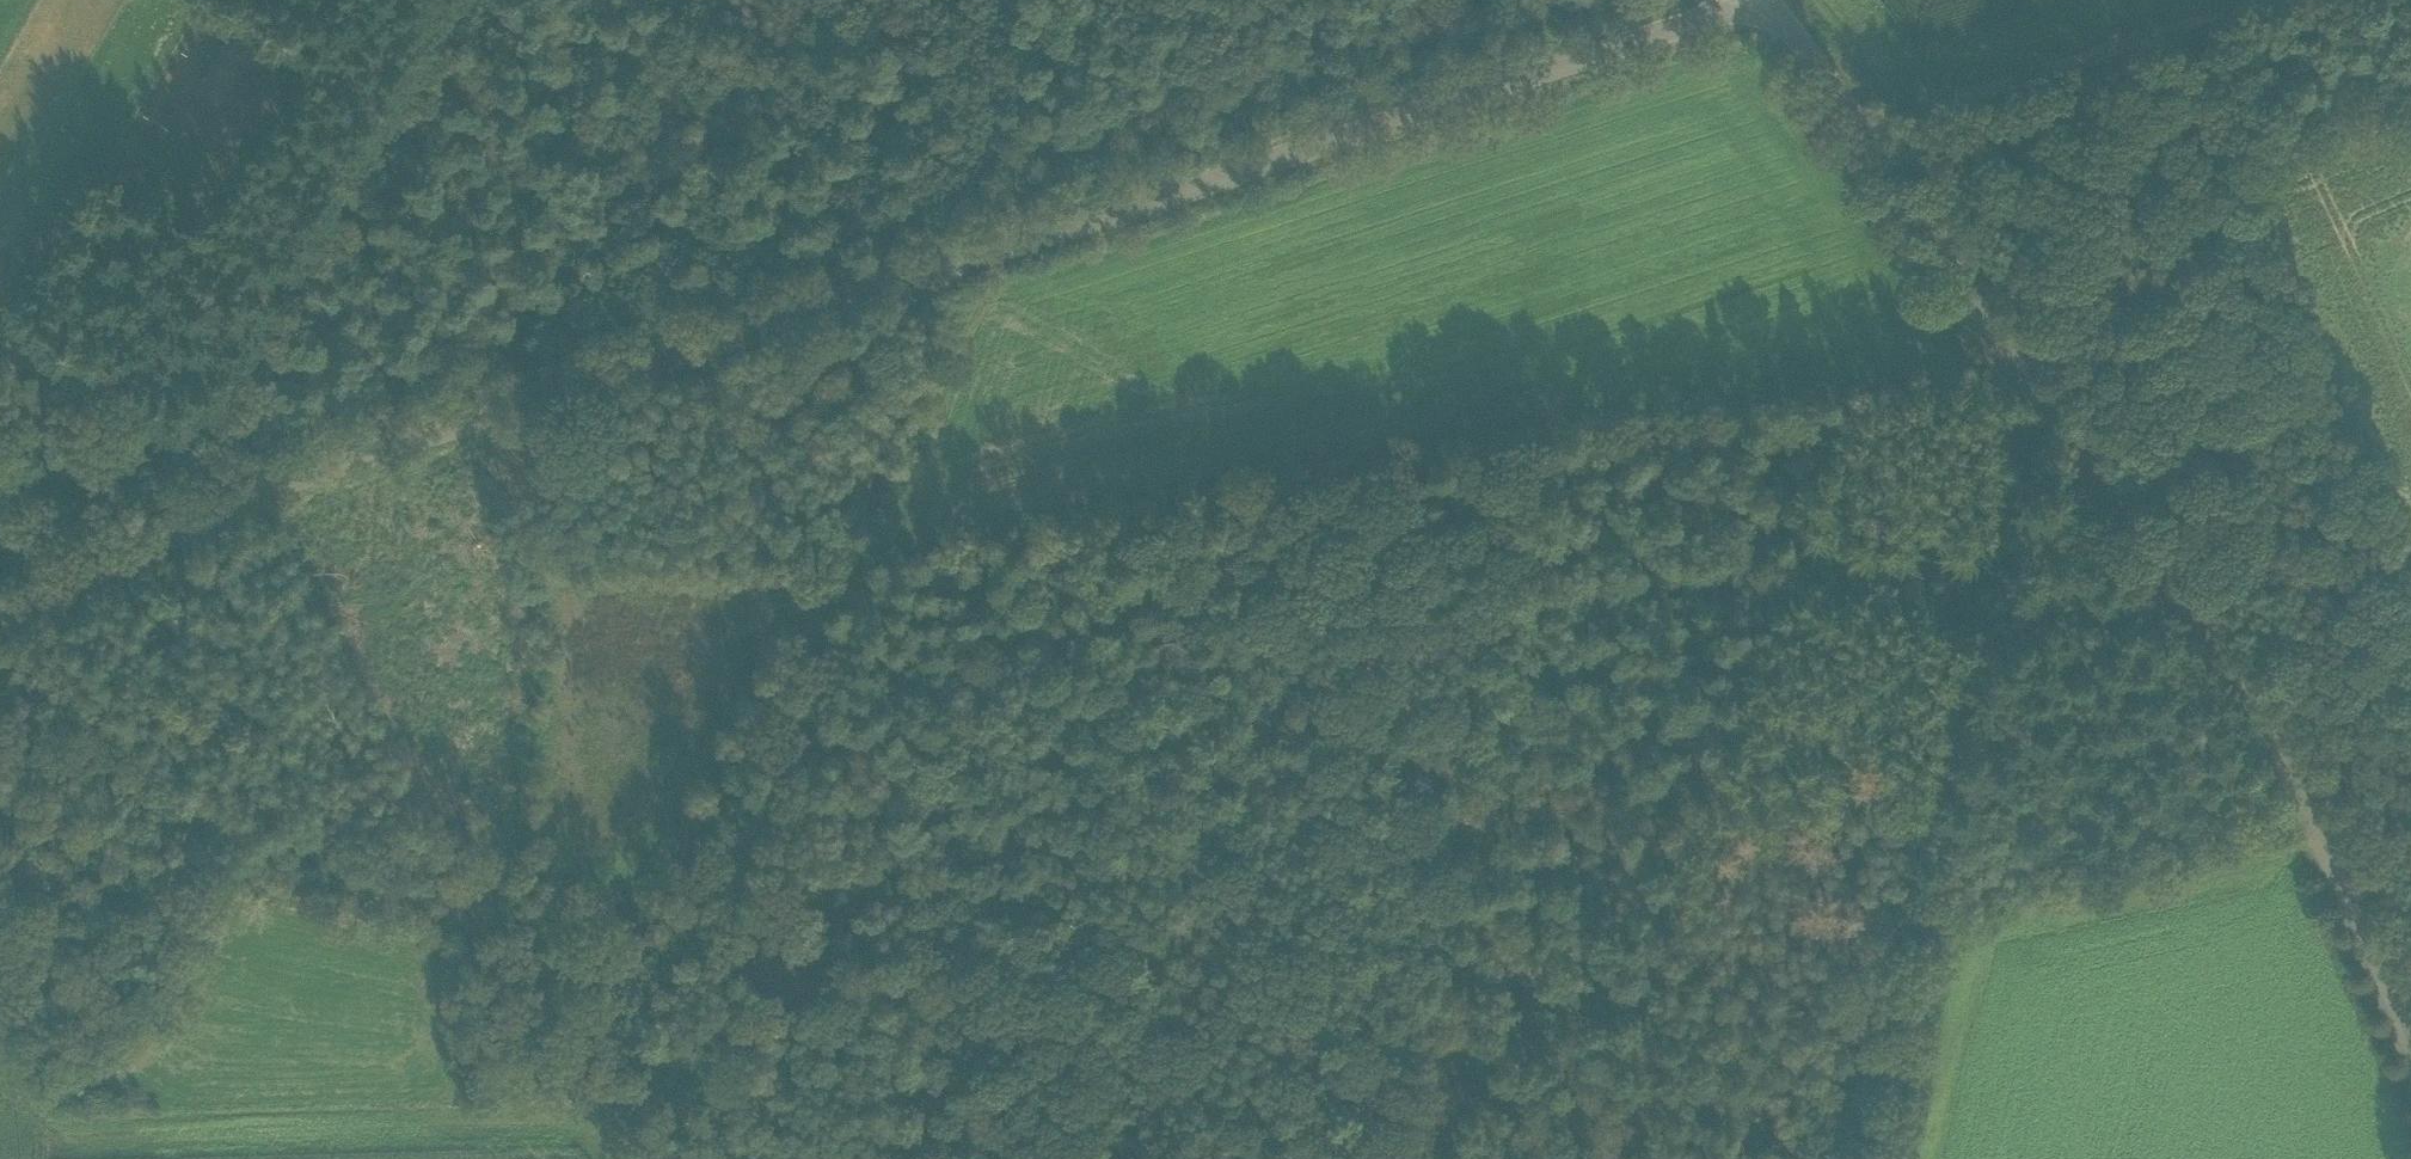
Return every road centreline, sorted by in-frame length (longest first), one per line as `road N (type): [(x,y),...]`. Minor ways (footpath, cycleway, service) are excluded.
road 1 (unclassified): [(0,637),(141,546),(313,471),(1738,0)]
road 2 (unclassified): [(2410,1050),(2350,902),(2330,827),(2254,668),(2075,428),(1876,117),(1790,0)]
road 3 (track): [(808,596),(857,506),(967,256)]
road 4 (track): [(1876,117),(2228,0)]
road 5 (track): [(133,399),(178,450),(183,526)]

